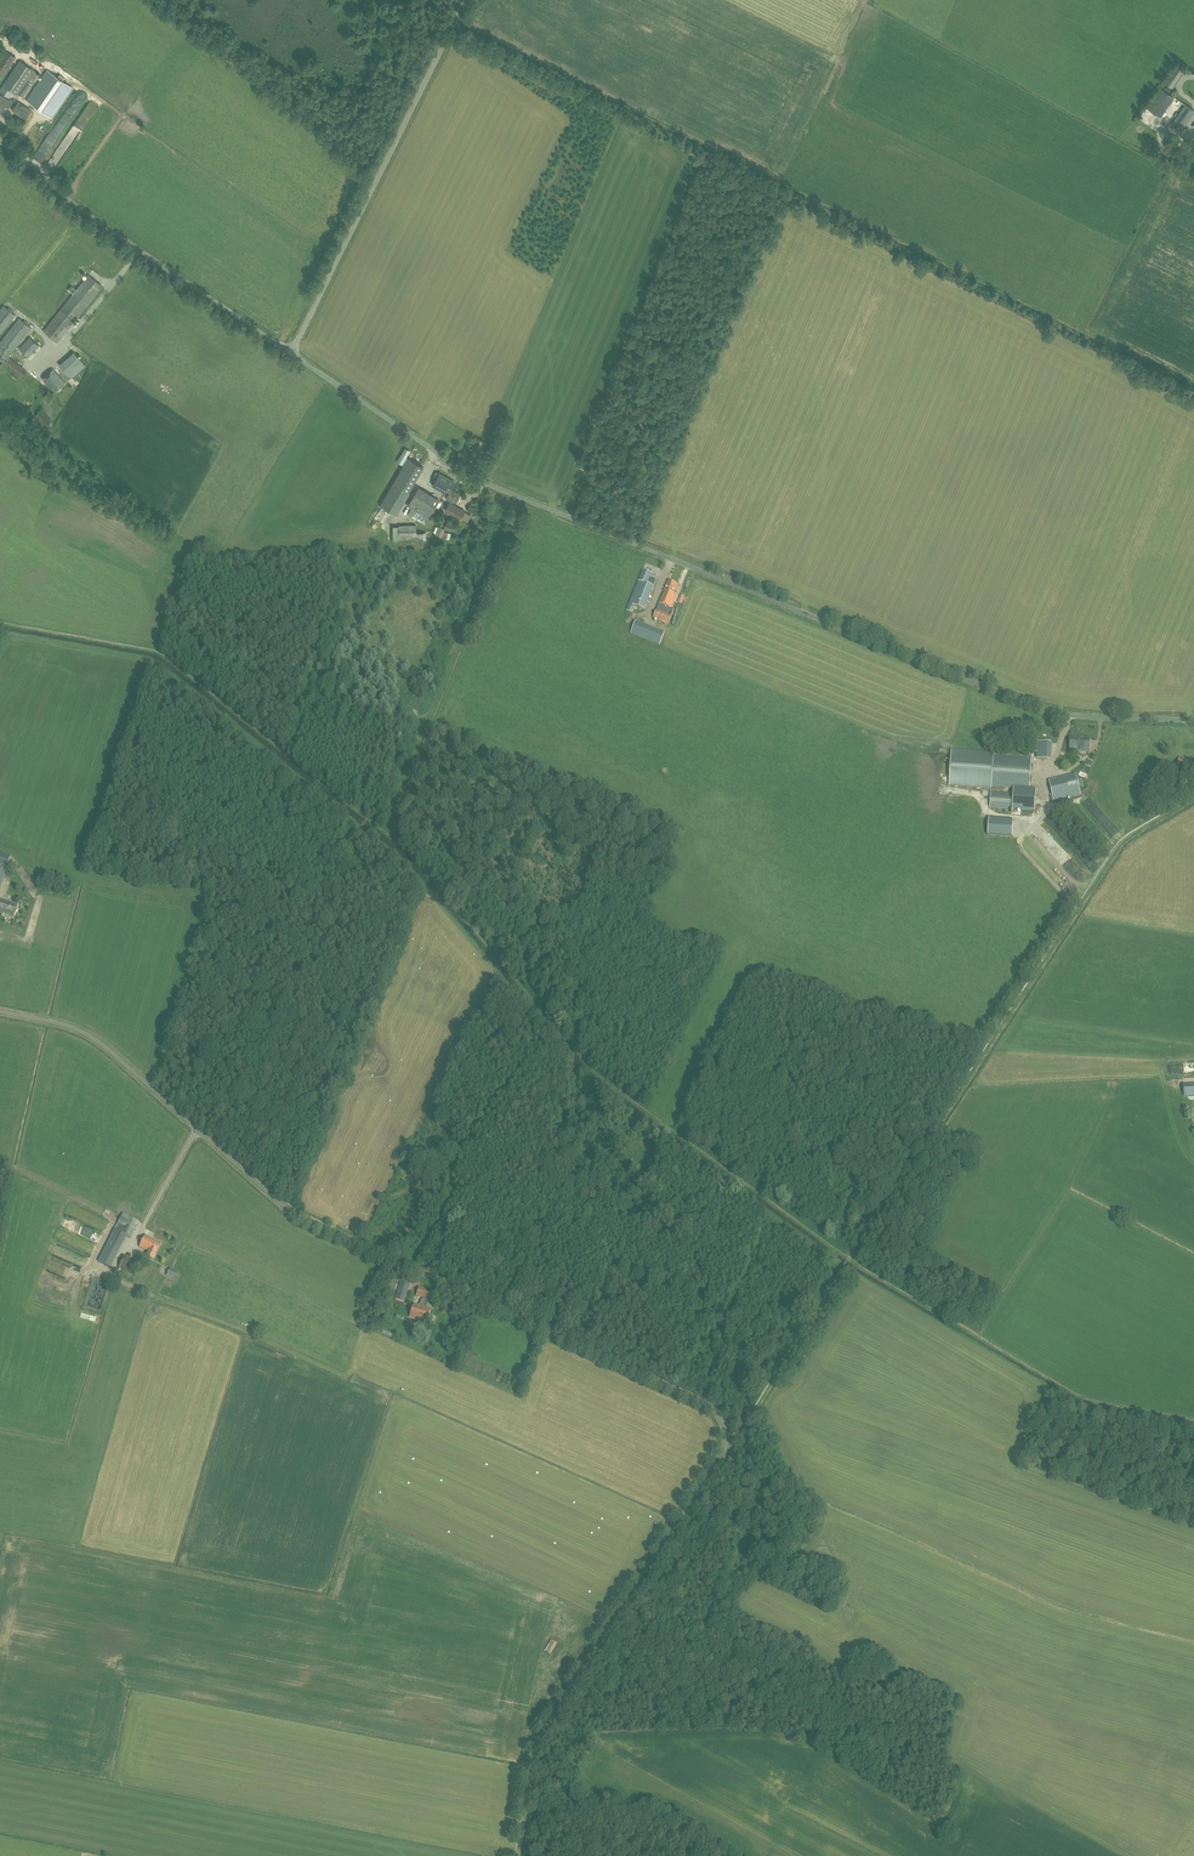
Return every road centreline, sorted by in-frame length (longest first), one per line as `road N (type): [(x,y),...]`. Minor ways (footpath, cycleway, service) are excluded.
road 1 (unclassified): [(515,1855),(534,1754),(720,1455),(717,1415),(301,1216),(103,1045),(67,1026),(0,1012)]
road 2 (unclassified): [(1193,719),(1053,712),(489,485),(291,353)]
road 3 (unclassified): [(291,353),(467,0)]
road 4 (unclassified): [(0,141),(83,212),(291,353)]
road 5 (track): [(384,831),(520,498)]
road 6 (track): [(1193,800),(1125,840),(1098,874)]

